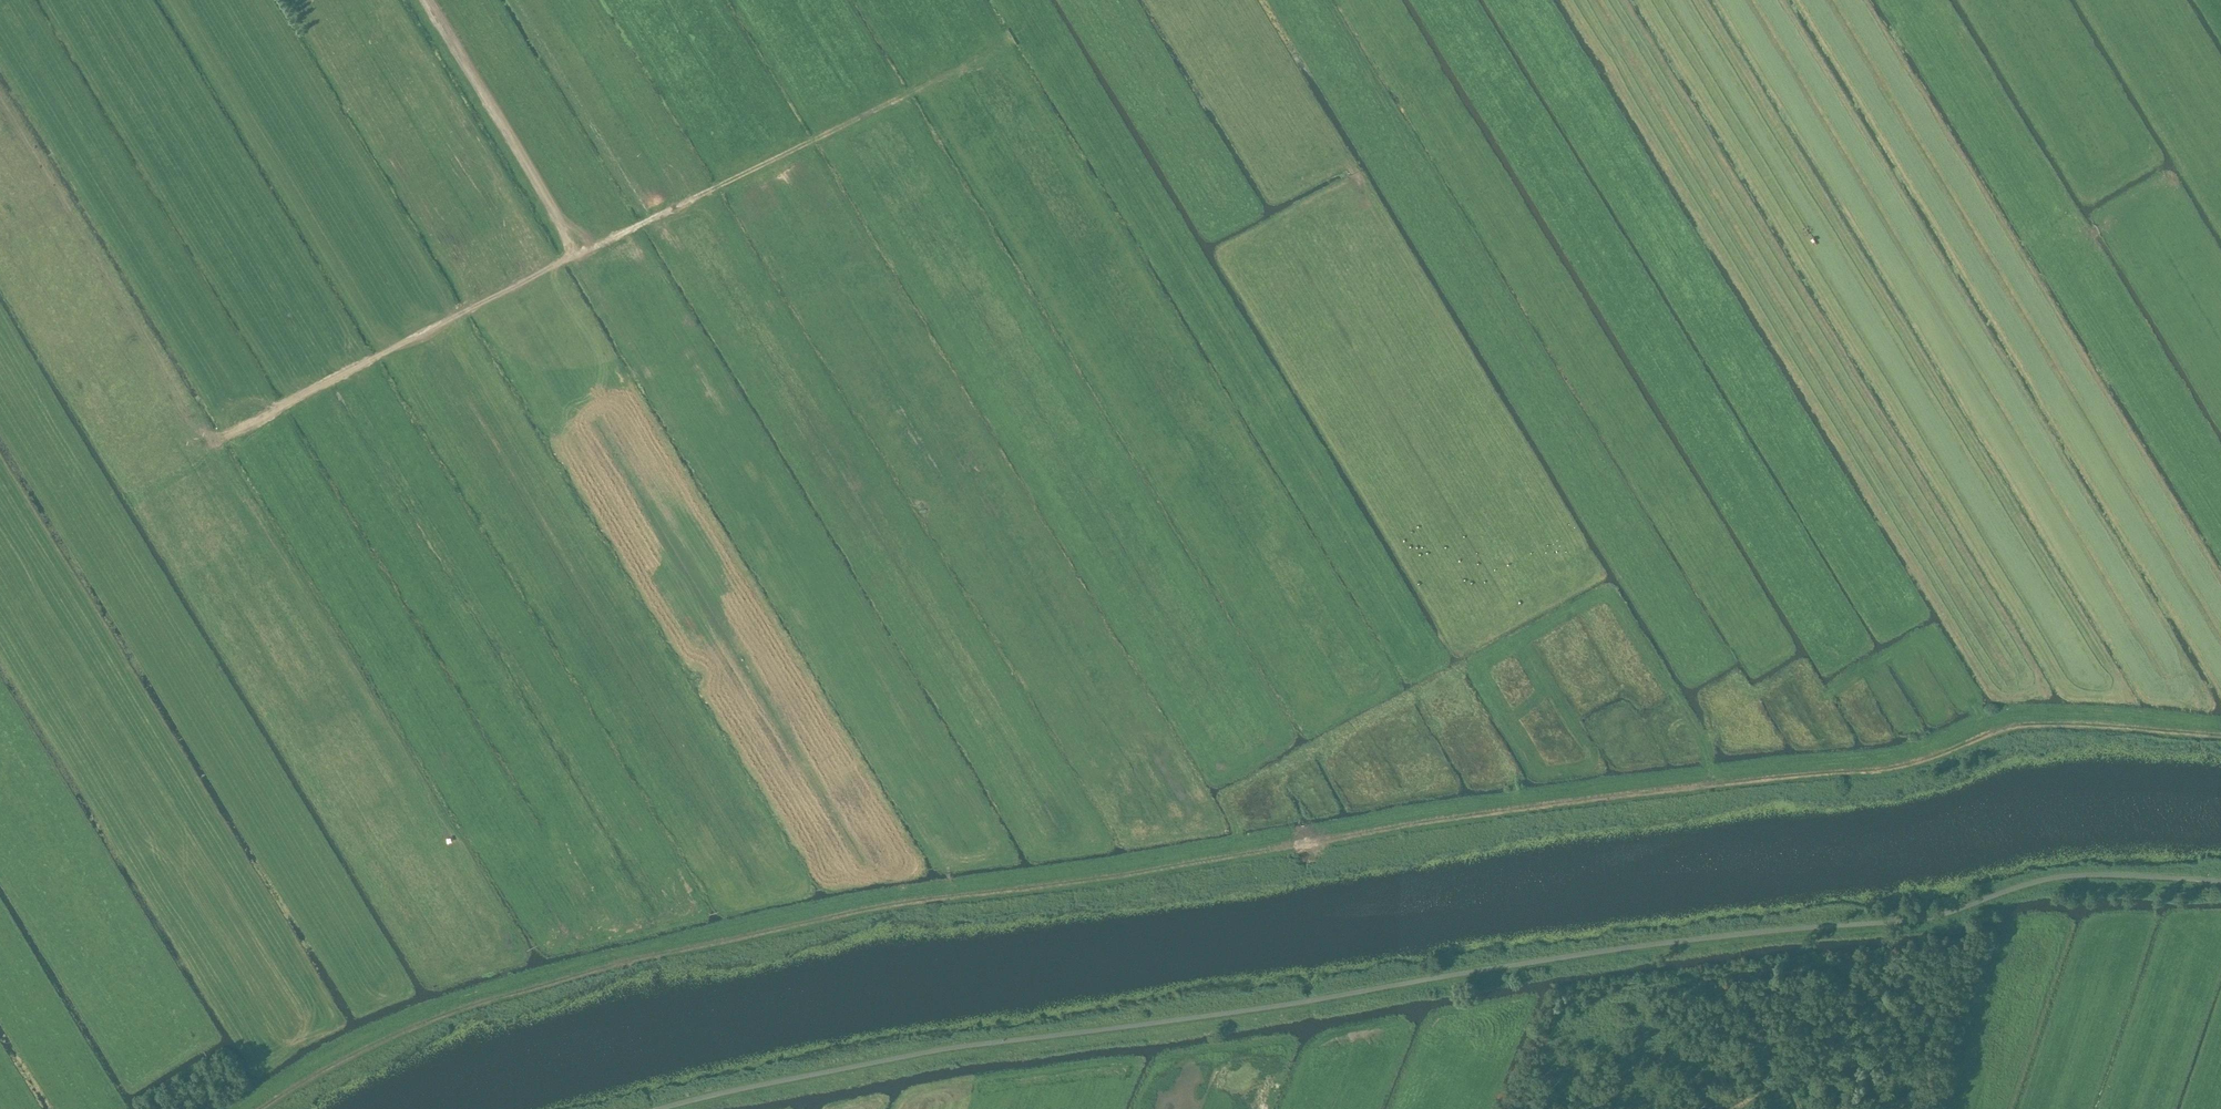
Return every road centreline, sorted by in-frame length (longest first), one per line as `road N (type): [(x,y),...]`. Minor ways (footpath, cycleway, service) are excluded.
road 1 (track): [(2220,727),(2023,716),(1933,748),(1032,888),(908,897),(645,955),(393,1031),(266,1108)]
road 2 (track): [(1702,743),(1751,694),(1797,675),(1819,695),(1830,692),(1930,638),(1982,730)]
road 3 (track): [(1768,1108),(1799,929)]

